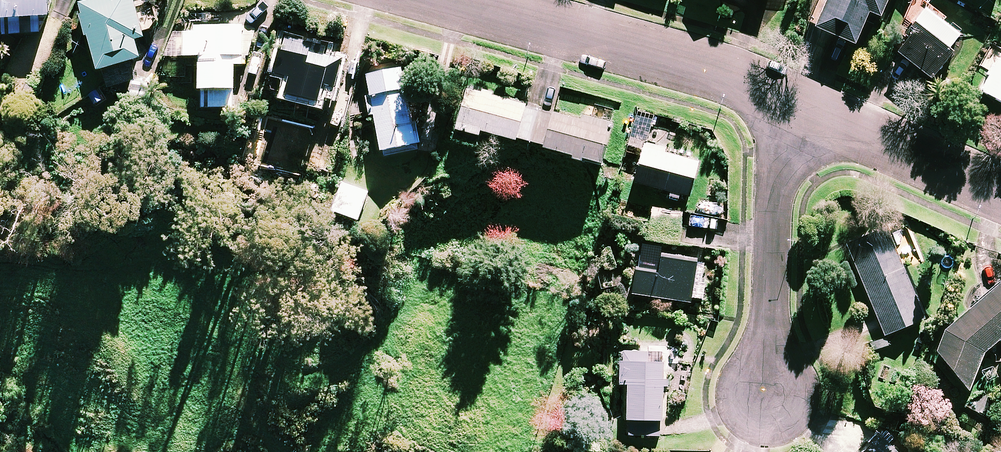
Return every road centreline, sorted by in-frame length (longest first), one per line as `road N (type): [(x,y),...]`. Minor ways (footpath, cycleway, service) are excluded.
road 1 (residential): [(784,105),(427,0)]
road 2 (residential): [(758,405),(784,105)]
road 3 (residential): [(1000,189),(784,105)]

